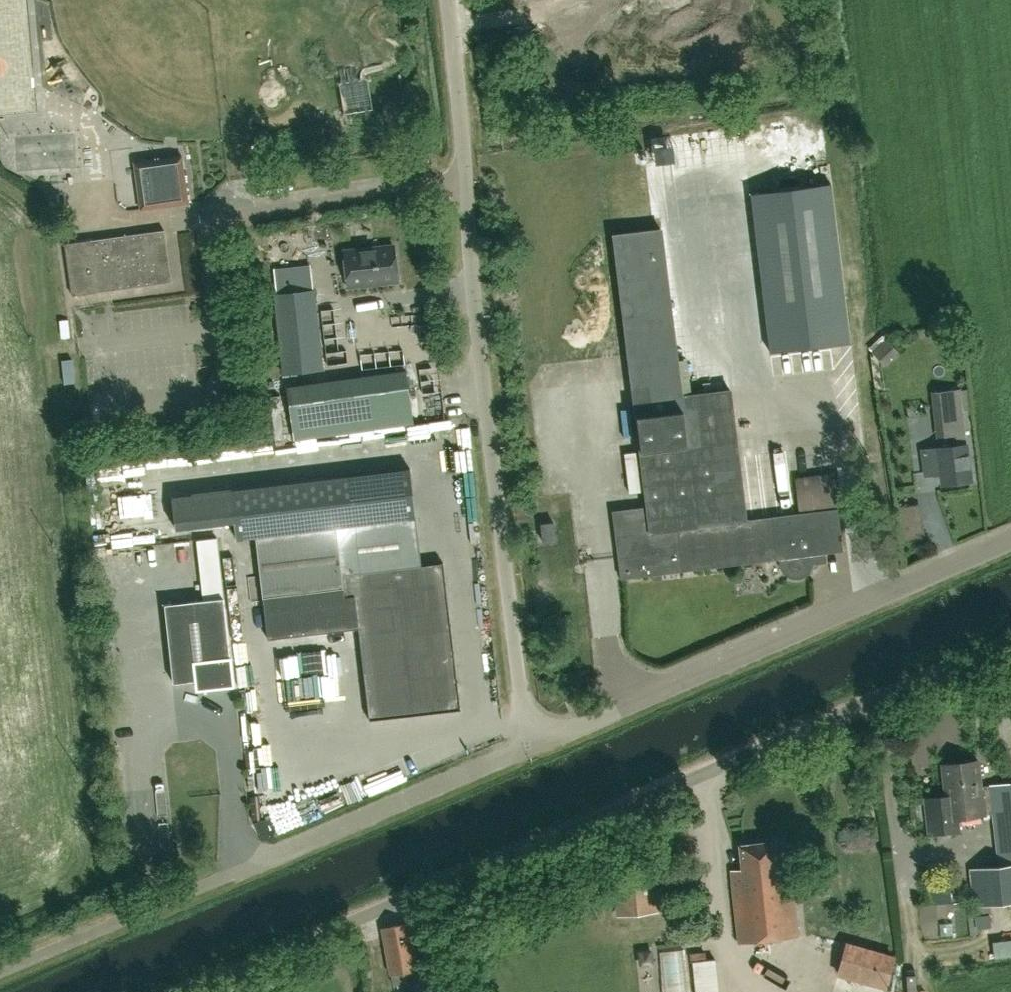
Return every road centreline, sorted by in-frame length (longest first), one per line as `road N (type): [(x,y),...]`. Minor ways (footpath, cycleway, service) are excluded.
road 1 (unclassified): [(184,991),(1010,644)]
road 2 (unclassified): [(527,749),(448,0)]
road 3 (unclassified): [(527,749),(0,971)]
road 4 (unclassified): [(1010,539),(527,749)]

